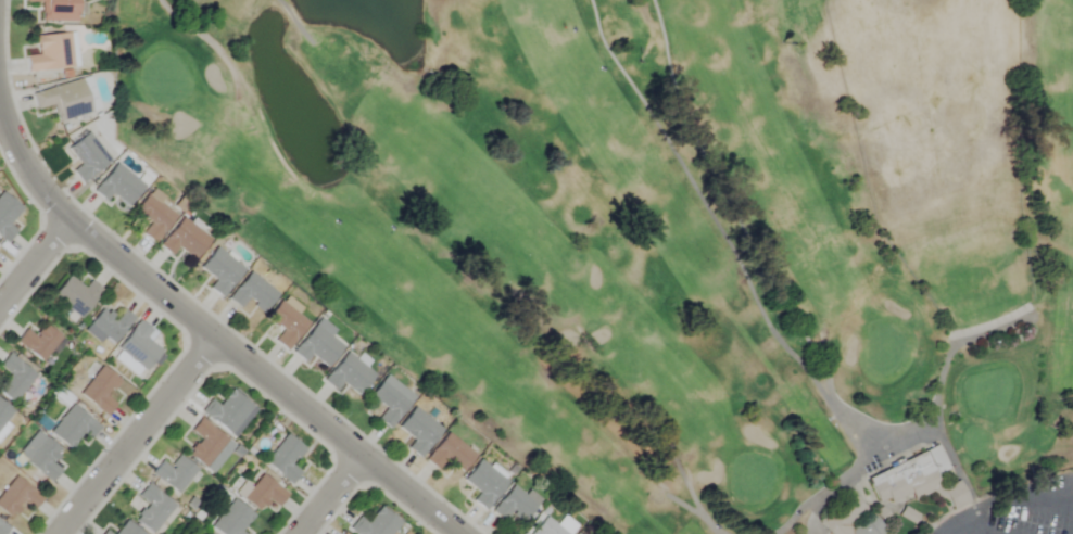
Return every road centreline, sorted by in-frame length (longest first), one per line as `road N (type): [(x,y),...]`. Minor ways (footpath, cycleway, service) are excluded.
road 1 (residential): [(462,533),(71,219),(24,161),(0,94)]
road 2 (residential): [(217,338),(61,533)]

